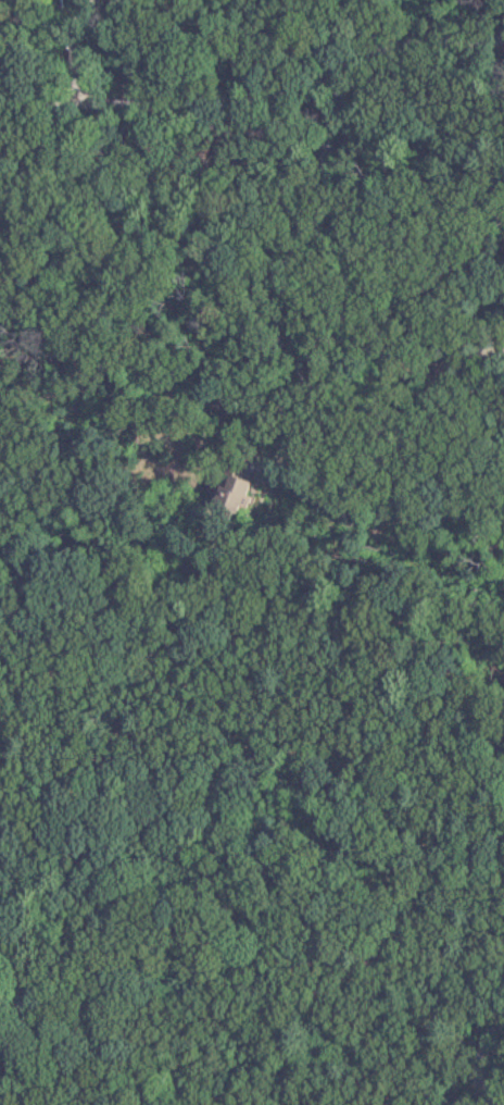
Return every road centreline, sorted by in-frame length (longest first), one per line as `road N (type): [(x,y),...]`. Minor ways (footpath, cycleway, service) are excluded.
road 1 (residential): [(503,38),(431,44),(167,111),(0,115)]

